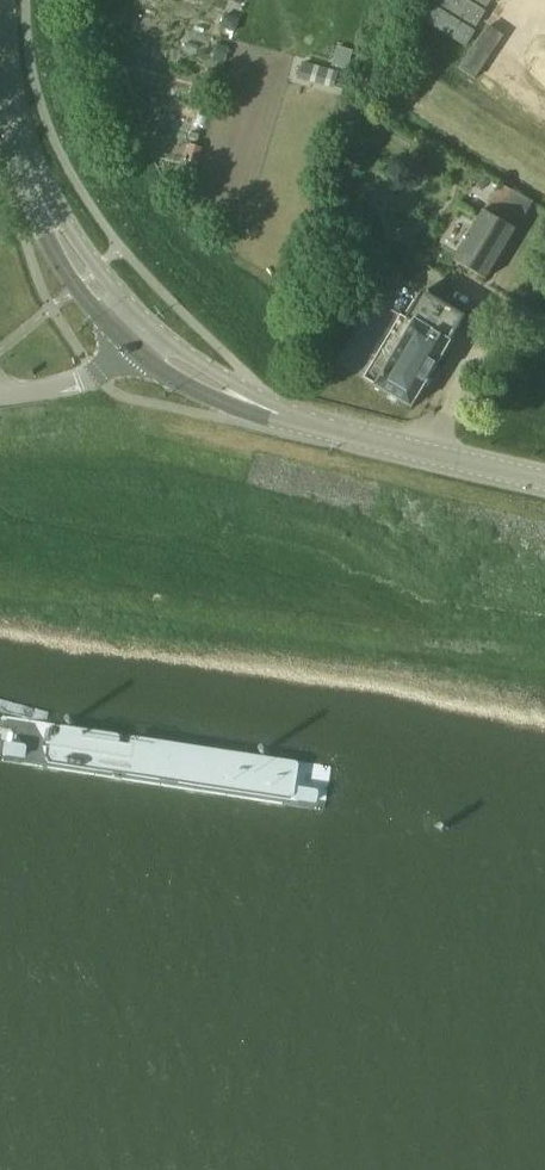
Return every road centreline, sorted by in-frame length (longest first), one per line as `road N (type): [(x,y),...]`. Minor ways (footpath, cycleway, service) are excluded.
road 1 (secondary): [(140,338),(170,362),(295,421),(544,481)]
road 2 (secondary): [(140,338),(87,278),(49,215),(16,131),(0,36)]
road 3 (residential): [(0,396),(79,382),(140,338)]

